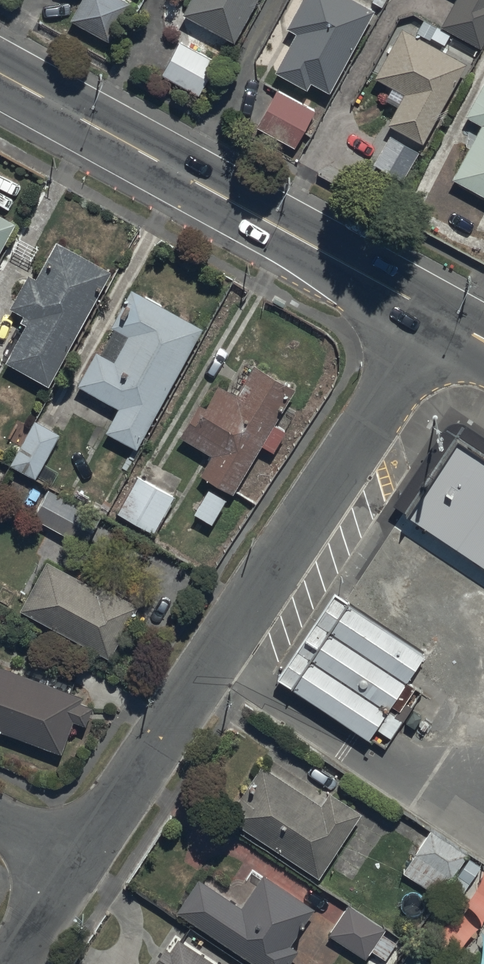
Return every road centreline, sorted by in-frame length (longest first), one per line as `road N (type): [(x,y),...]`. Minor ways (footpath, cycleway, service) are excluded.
road 1 (residential): [(77,866),(434,318)]
road 2 (secondary): [(0,82),(434,318)]

